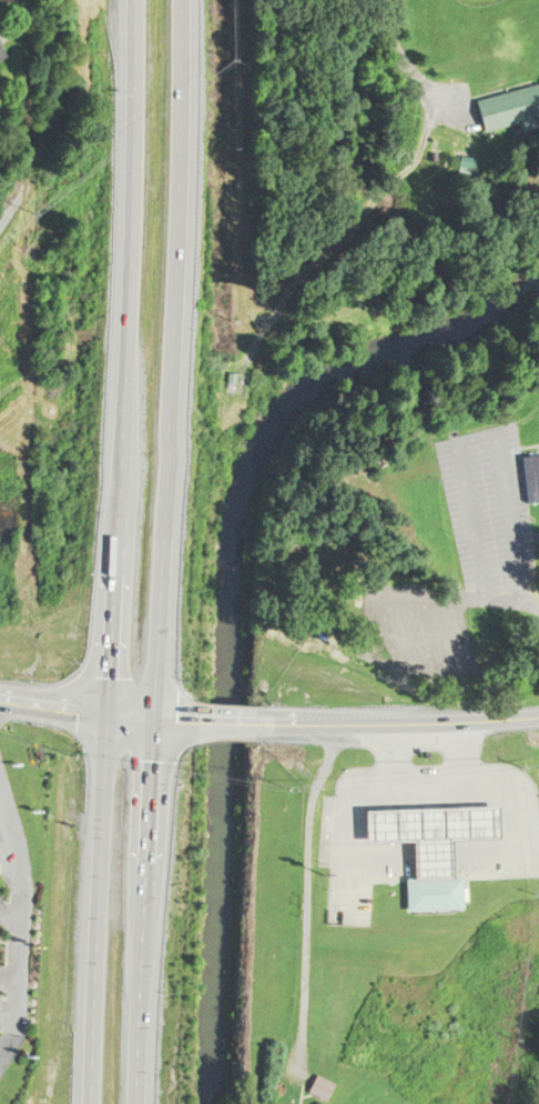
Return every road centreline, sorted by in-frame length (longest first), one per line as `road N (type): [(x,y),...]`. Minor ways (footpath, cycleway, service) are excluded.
road 1 (trunk): [(138,1103),(177,330),(182,0)]
road 2 (trunk): [(135,0),(133,337),(94,1103)]
road 3 (residential): [(434,84),(435,132),(315,255),(251,360)]
road 4 (secondary): [(538,719),(274,725)]
road 5 (secondary): [(195,724),(0,698)]
road 6 (residential): [(387,0),(391,26),(424,78),(471,104)]

